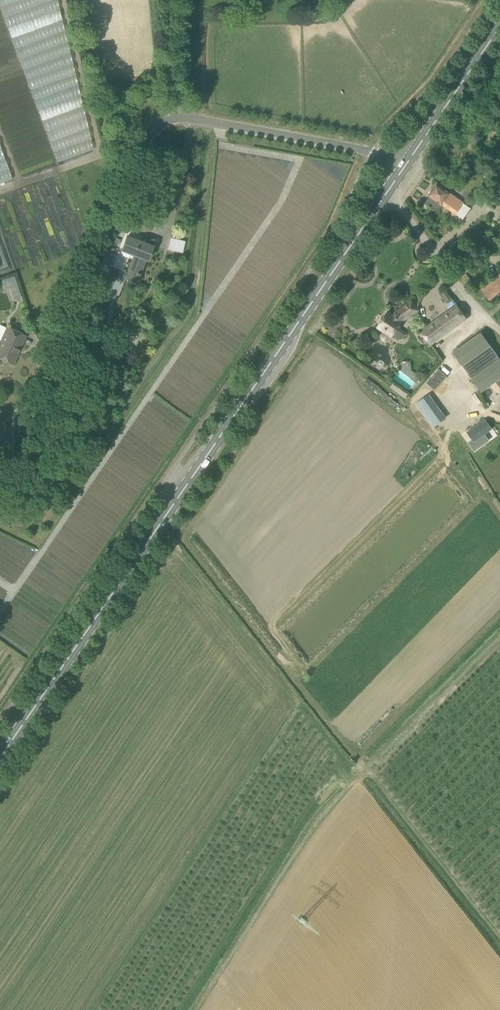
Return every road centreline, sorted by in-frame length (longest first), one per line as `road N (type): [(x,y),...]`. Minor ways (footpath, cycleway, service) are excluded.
road 1 (primary): [(0,758),(385,196)]
road 2 (track): [(445,437),(438,457),(262,640),(499,938)]
road 3 (unclassified): [(12,441),(141,149),(164,123),(198,120),(360,150),(401,172)]
road 4 (unclassified): [(499,331),(385,196)]
road 5 (primary): [(401,172),(499,28)]

